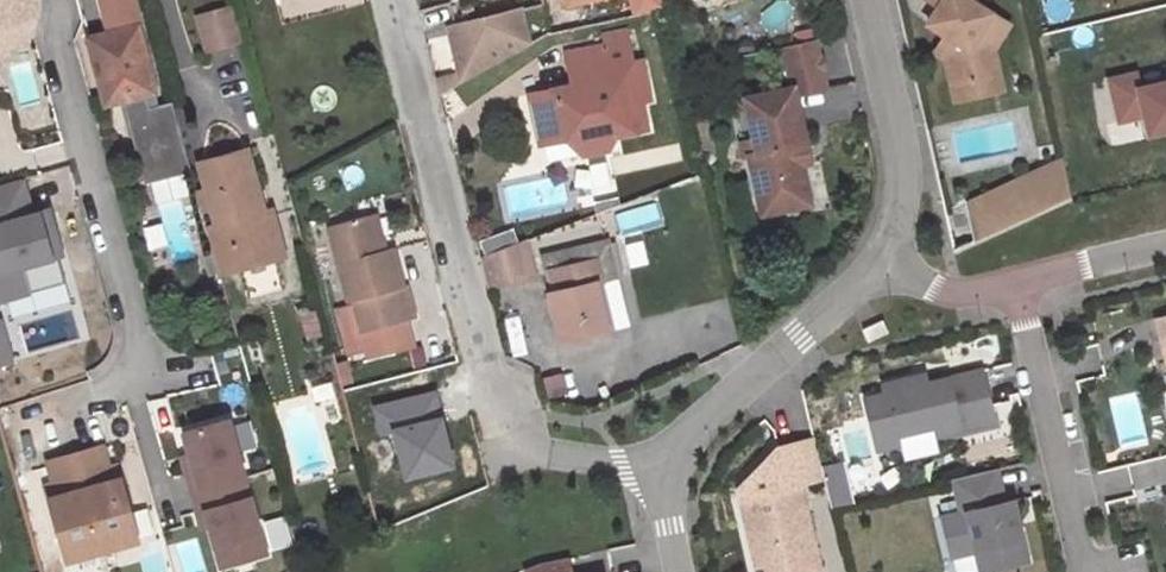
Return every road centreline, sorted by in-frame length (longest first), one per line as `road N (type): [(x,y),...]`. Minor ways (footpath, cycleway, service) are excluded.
road 1 (residential): [(655,468),(508,445),(393,0)]
road 2 (residential): [(63,0),(63,54),(141,341),(134,380),(31,416)]
road 3 (residential): [(655,468),(873,270),(883,251)]
road 4 (residential): [(1016,286),(1083,571)]
road 5 (residential): [(883,251),(898,222),(904,183),(863,0)]
road 6 (residential): [(1165,248),(1016,286)]
road 7 (residential): [(1016,286),(947,292),(883,251)]

